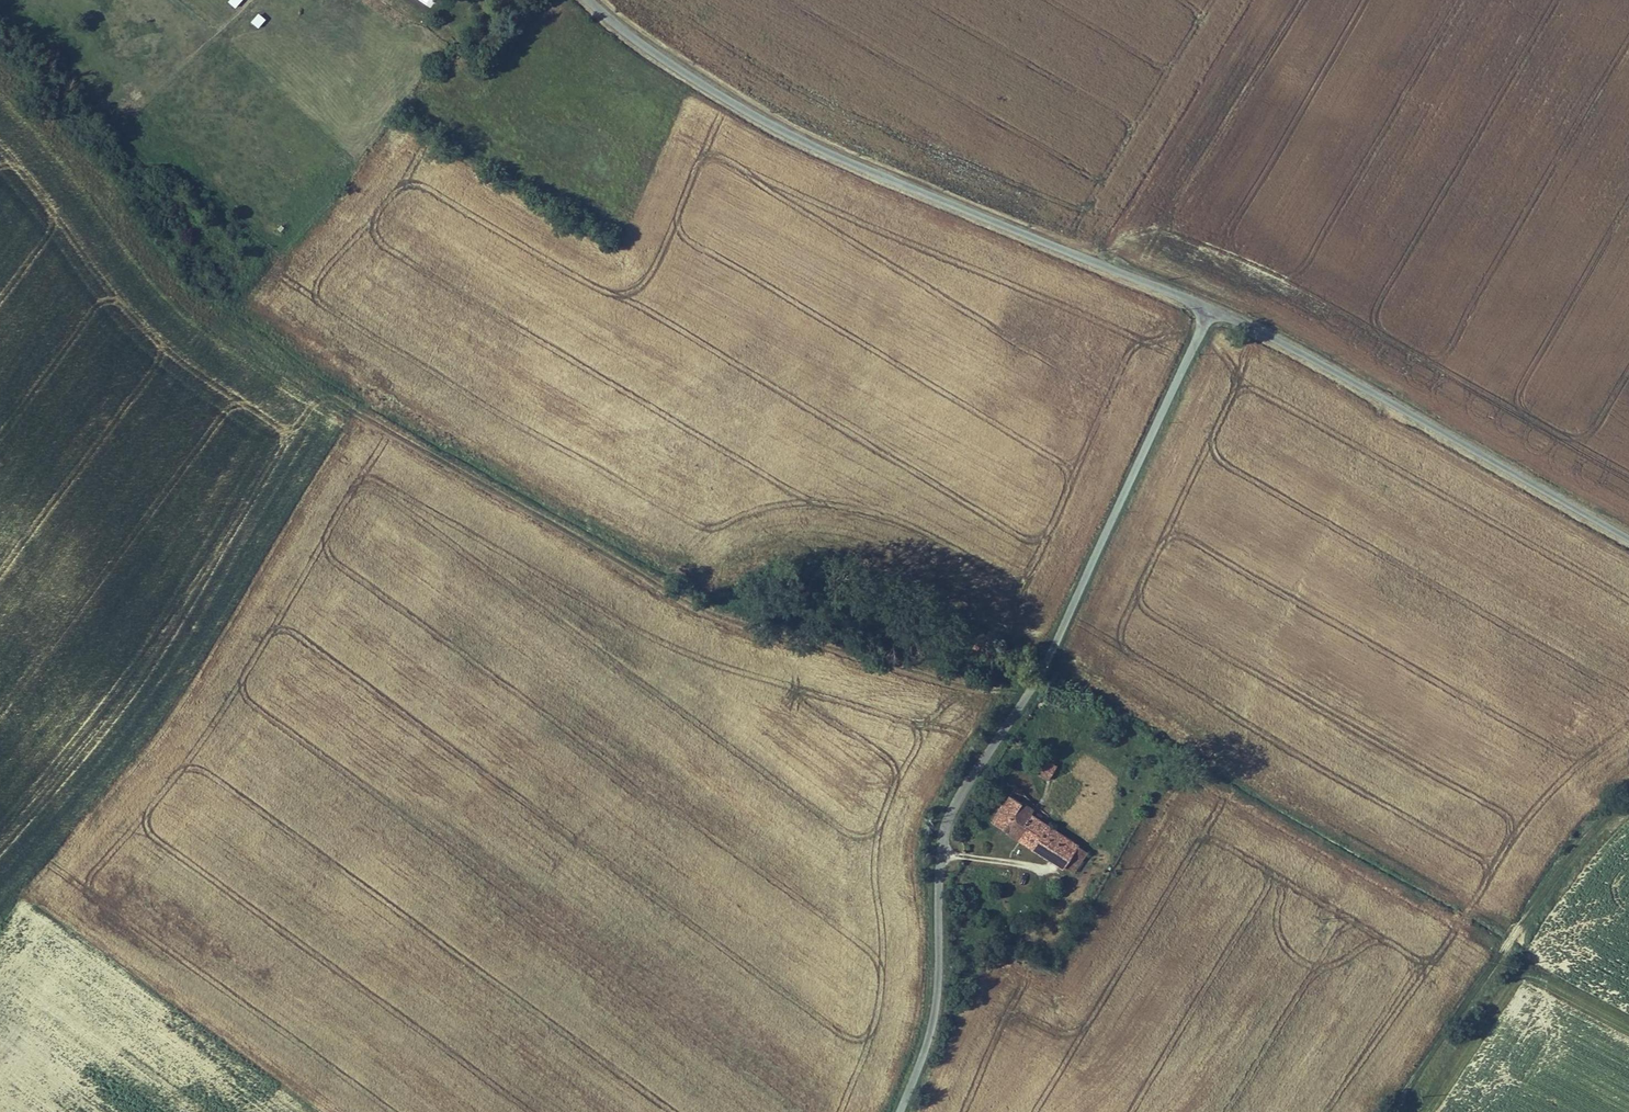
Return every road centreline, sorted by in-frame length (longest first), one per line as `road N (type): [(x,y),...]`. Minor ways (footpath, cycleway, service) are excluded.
road 1 (unclassified): [(1209,311),(1039,684),(946,839),(932,1038),(900,1111)]
road 2 (tertiary): [(593,0),(627,34),(755,120),(1209,311)]
road 3 (tertiary): [(1209,311),(1294,348),(1628,539)]
road 4 (track): [(1628,796),(1608,813),(1408,1111)]

